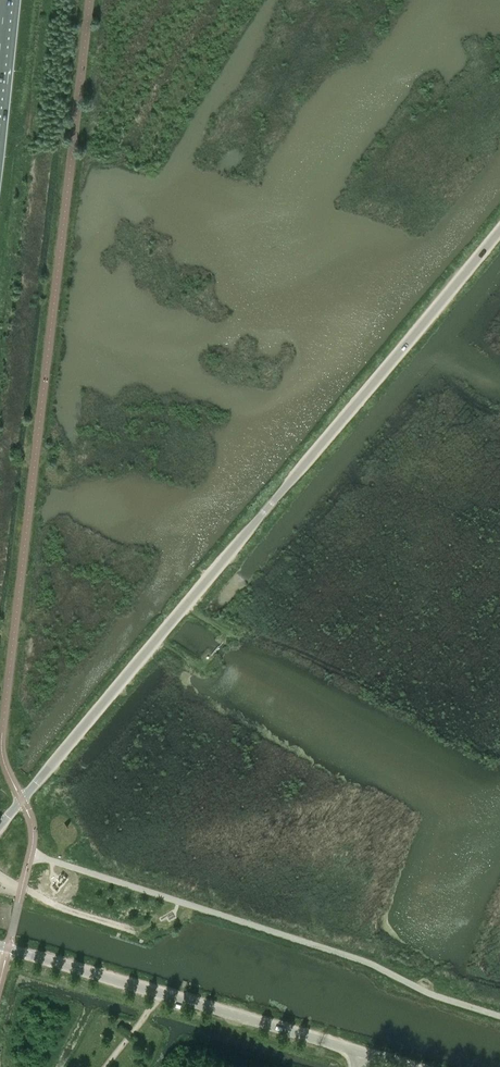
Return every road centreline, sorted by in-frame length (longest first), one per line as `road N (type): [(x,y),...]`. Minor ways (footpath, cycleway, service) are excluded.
road 1 (unclassified): [(0,826),(499,231)]
road 2 (tertiary): [(363,1053),(0,946)]

